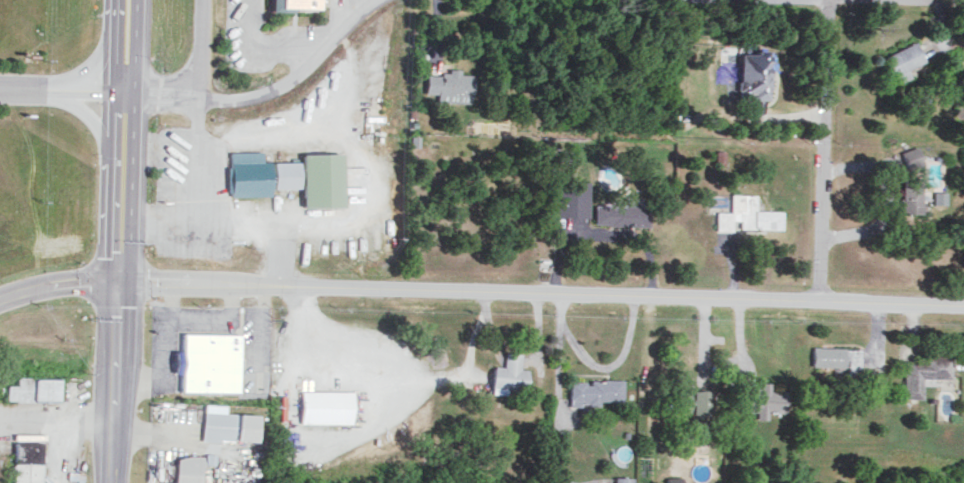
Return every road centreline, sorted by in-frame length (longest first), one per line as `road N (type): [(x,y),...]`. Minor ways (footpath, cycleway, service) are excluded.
road 1 (tertiary): [(117,287),(963,307)]
road 2 (primary): [(111,482),(123,94)]
road 3 (residential): [(830,0),(817,302)]
road 4 (residential): [(123,94),(242,101),(284,91),(383,0)]
road 5 (residential): [(123,94),(0,90)]

